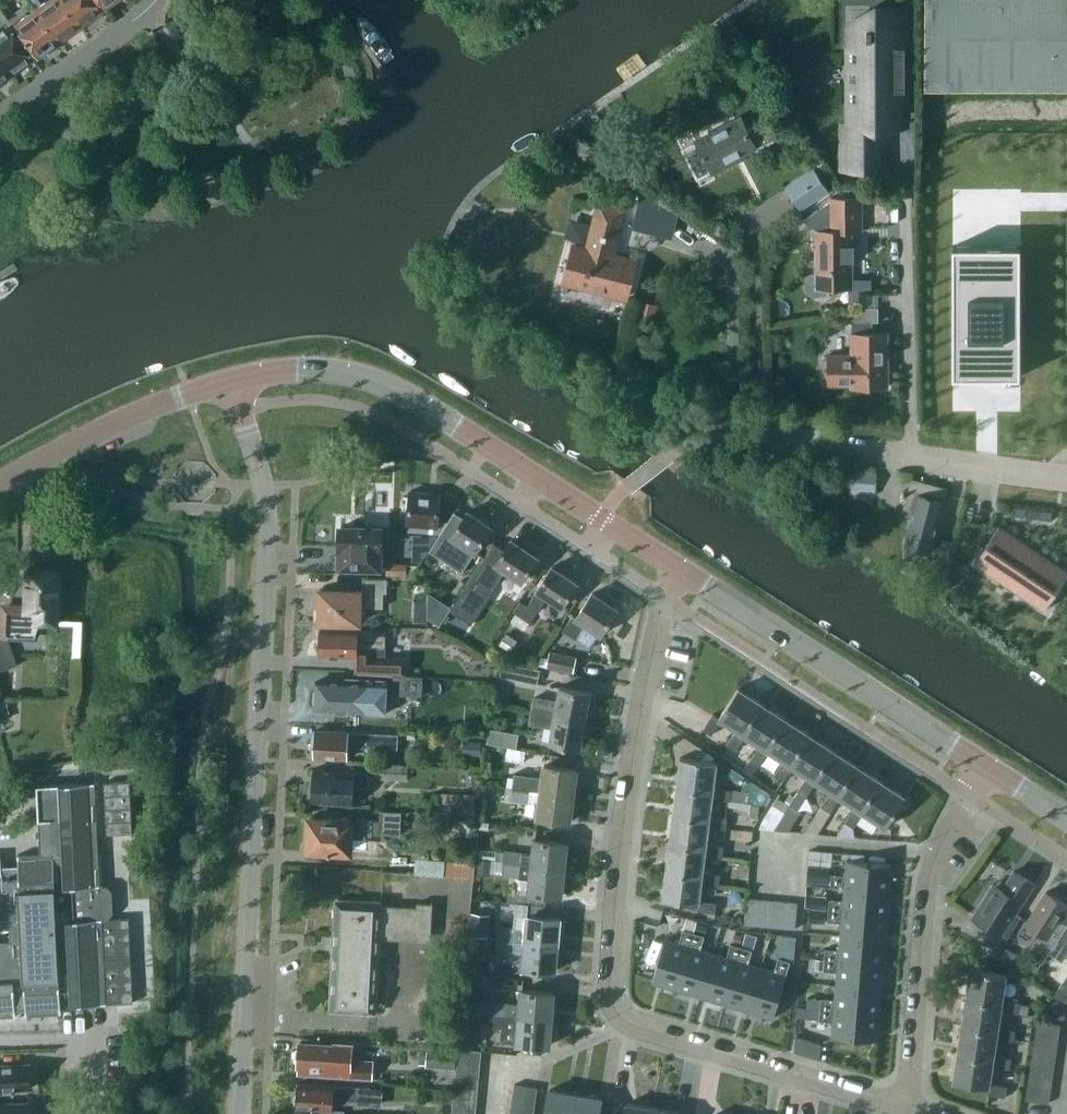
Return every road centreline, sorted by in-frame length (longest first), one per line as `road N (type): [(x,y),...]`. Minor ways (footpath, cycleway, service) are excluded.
road 1 (residential): [(907,1110),(644,1029),(611,1001),(631,774),(664,596),(681,570)]
road 2 (residential): [(231,379),(268,518),(237,1113)]
road 3 (tertiary): [(681,570),(385,386),(315,369),(231,379)]
road 4 (tertiary): [(986,766),(681,570)]
road 5 (residential): [(907,1110),(927,890),(986,766)]
road 6 (residential): [(909,458),(907,194)]
road 7 (tertiary): [(0,483),(84,437),(231,379)]
road 8 (residential): [(0,115),(155,0)]
road 9 (unclassified): [(909,458),(730,434)]
road 10 (unclassified): [(1066,478),(909,458)]

